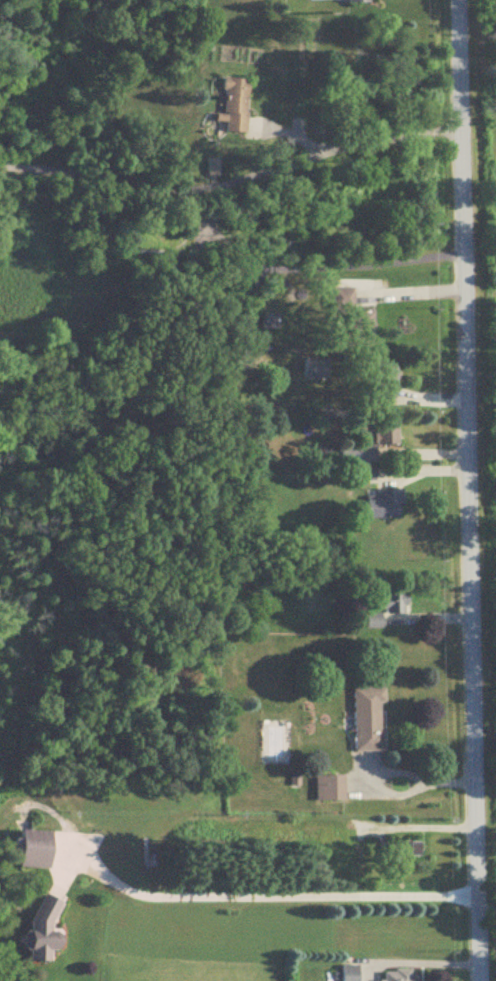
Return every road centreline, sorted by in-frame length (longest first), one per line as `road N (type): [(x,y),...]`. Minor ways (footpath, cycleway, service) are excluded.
road 1 (residential): [(482,980),(462,0)]

